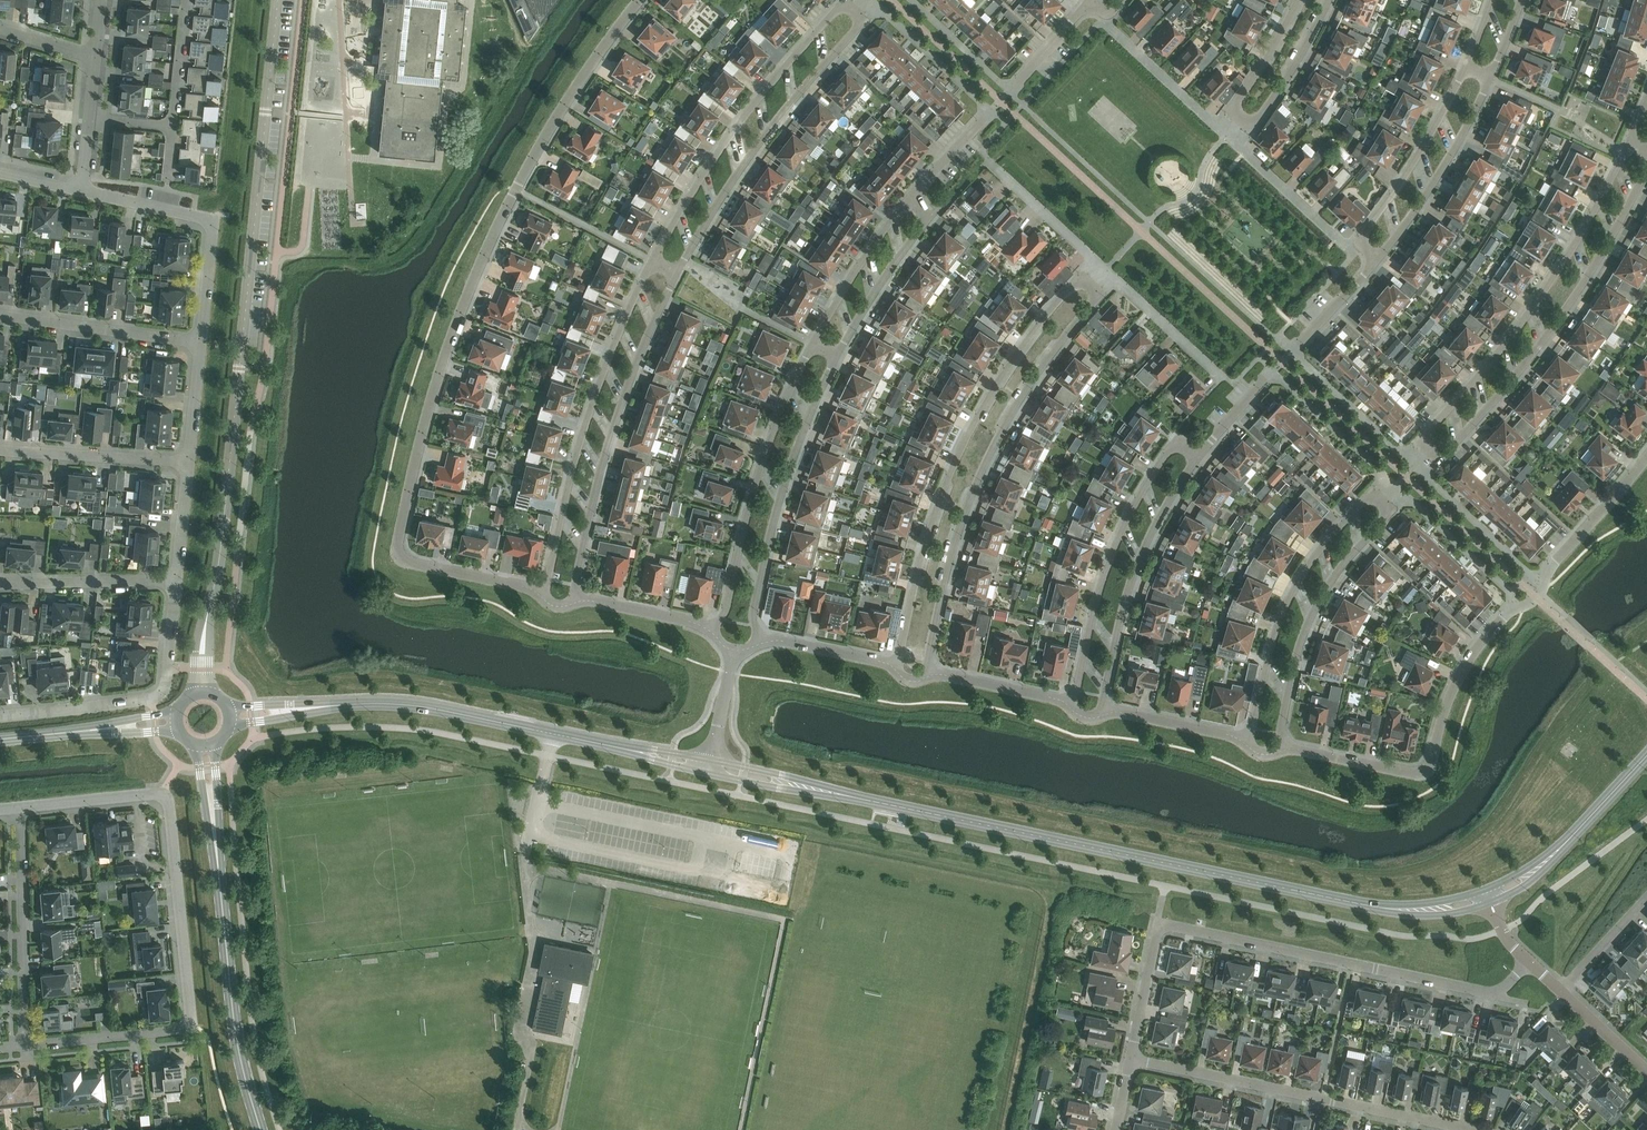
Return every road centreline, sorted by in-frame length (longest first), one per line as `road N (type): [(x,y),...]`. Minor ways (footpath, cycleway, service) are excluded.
road 1 (residential): [(642,0),(528,167),(470,284),(431,397),(397,550),(408,562),(545,592)]
road 2 (tertiary): [(204,641),(278,0)]
road 3 (secondary): [(798,786),(1279,888),(1430,910)]
road 4 (residential): [(1278,747),(1422,775),(1465,667),(1507,610),(1535,596),(1548,569),(1646,456)]
road 5 (residential): [(27,1046),(192,1027),(166,796),(22,810)]
road 6 (residential): [(1133,1060),(1161,926),(1485,994),(1501,994),(1524,960)]
road 7 (residential): [(1092,257),(1018,340),(963,432),(898,666)]
road 8 (residential): [(926,674),(966,504),(1020,397),(1114,277)]
road 9 (residential): [(1629,137),(1585,226),(1525,319),(1417,445),(1427,453)]
road 10 (residential): [(1427,453),(1439,463),(1520,372),(1589,277),(1646,171)]
road 11 (residential): [(1483,1129),(1133,1060)]
road 12 (residential): [(655,257),(606,363),(545,592)]
road 13 (secondary): [(293,710),(401,705),(637,751)]
road 14 (residential): [(577,599),(608,456),(638,360),(678,278)]
road 15 (residential): [(678,278),(774,124),(861,25),(854,11)]
road 16 (residential): [(854,11),(840,7),(761,96),(655,257)]
road 17 (secondary): [(262,1129),(242,1063),(211,809)]
road 18 (residential): [(1198,456),(1173,441),(1146,480),(1095,605),(1073,704)]
road 19 (residential): [(1386,496),(1378,488),(1316,554),(1286,602),(1247,742)]
road 20 (residential): [(812,343),(758,469),(727,610),(717,627)]
road 21 (residential): [(763,637),(754,616),(781,500),(836,355)]
road 22 (residential): [(1278,747),(1312,619),(1336,572),(1396,506),(1386,496)]
road 23 (residential): [(173,579),(169,671),(154,699),(0,716)]
road 24 (residential): [(1102,709),(1117,624),(1146,537),(1198,456)]
road 25 (residential): [(1198,456),(1379,258)]
road 26 (residential): [(1296,12),(1233,108),(1251,125),(1292,76),(1322,19)]
road 27 (residential): [(914,193),(1088,3)]
road 28 (residential): [(82,191),(206,216),(195,340)]
road 29 (residential): [(27,1046),(22,810)]
road 30 (residential): [(1466,65),(1363,235),(1379,258)]
road 31 (residential): [(1379,258),(1494,78)]
road 32 (residential): [(836,355),(931,216),(914,193)]
road 33 (residential): [(195,340),(0,315)]
road 34 (residential): [(183,463),(0,451)]
road 35 (residential): [(914,193),(812,343)]
road 36 (residential): [(173,579),(0,583)]
road 37 (secondary): [(1541,866),(1646,756)]
road 38 (residential): [(926,674),(1073,704)]
road 39 (residential): [(1102,709),(1247,742)]
road 40 (residential): [(1222,378),(1114,277)]
road 41 (residential): [(1092,257),(988,158)]
road 42 (residential): [(577,599),(717,627)]
road 43 (residential): [(763,637),(898,666)]
road 44 (residential): [(189,0),(176,127)]
road 45 (residential): [(1646,903),(1562,994)]
road 46 (residential): [(195,340),(183,463)]

